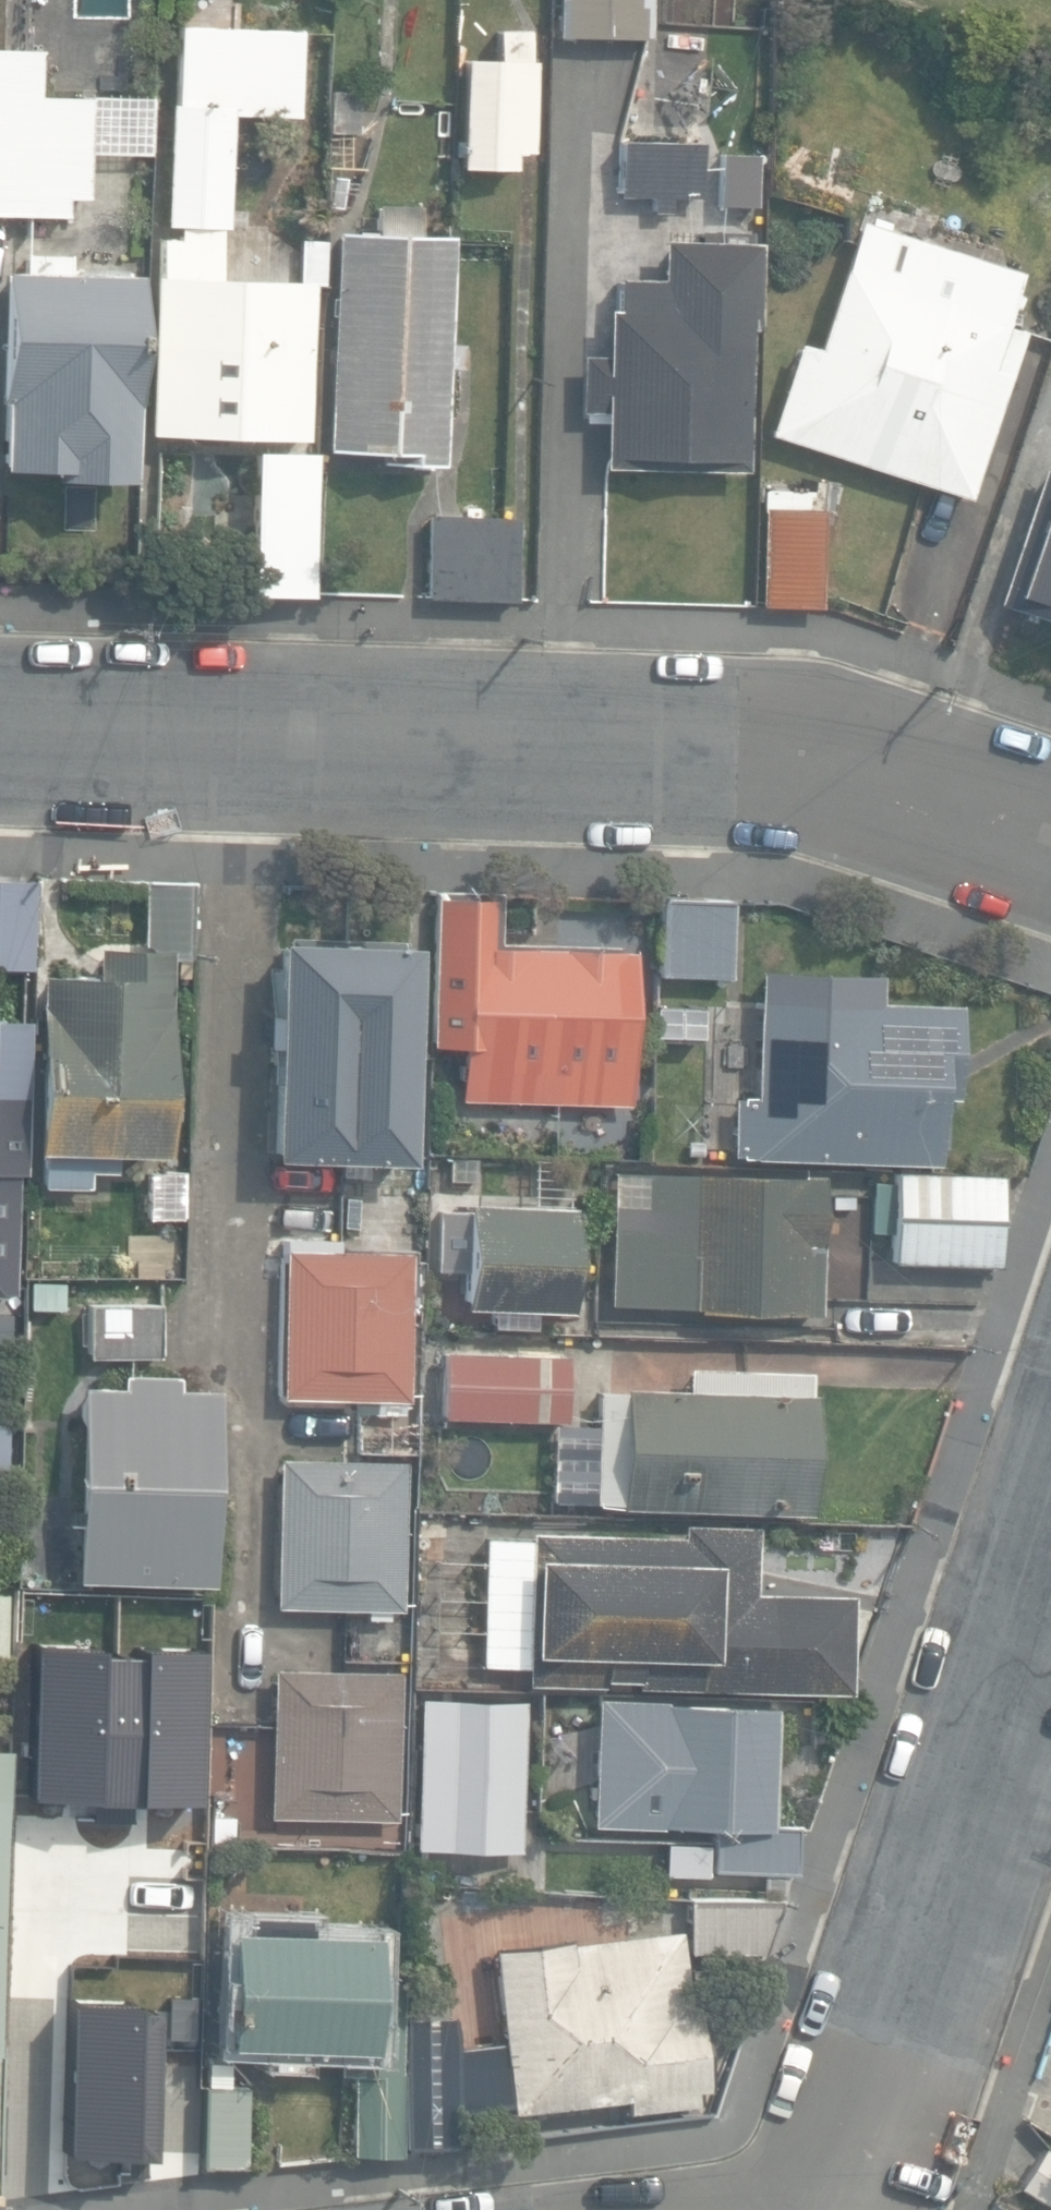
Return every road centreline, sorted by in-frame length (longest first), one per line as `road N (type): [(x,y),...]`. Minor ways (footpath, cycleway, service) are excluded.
road 1 (residential): [(0,720),(808,753),(1050,833)]
road 2 (residential): [(1050,1584),(907,2038),(840,2194),(821,2209)]

